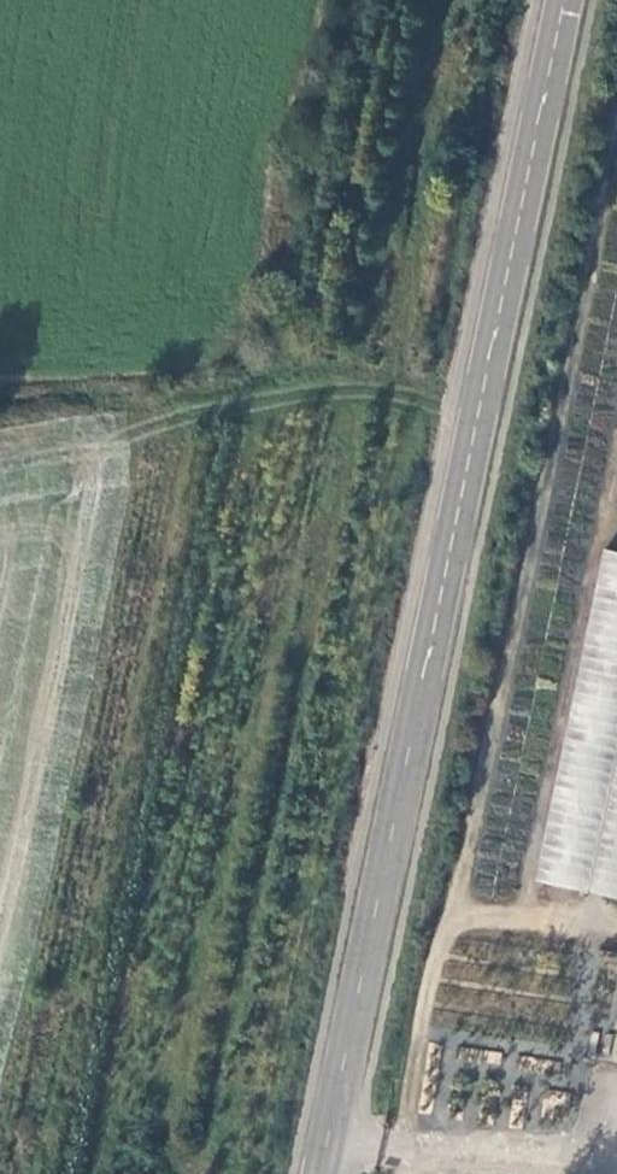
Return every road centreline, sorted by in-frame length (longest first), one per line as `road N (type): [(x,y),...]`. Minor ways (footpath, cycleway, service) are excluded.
road 1 (secondary): [(563,0),(318,1173)]

